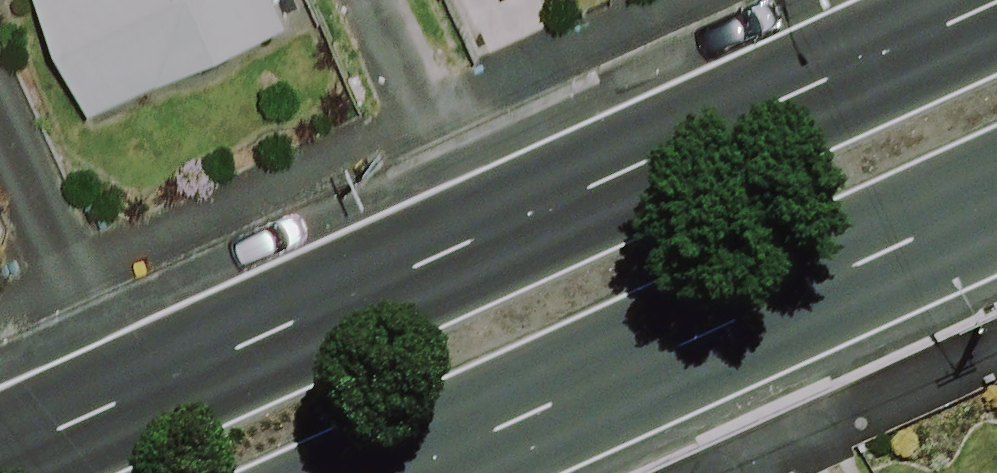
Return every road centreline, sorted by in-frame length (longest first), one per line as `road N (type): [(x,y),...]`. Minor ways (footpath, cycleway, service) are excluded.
road 1 (primary): [(0,454),(996,3)]
road 2 (primary): [(996,205),(408,472)]

